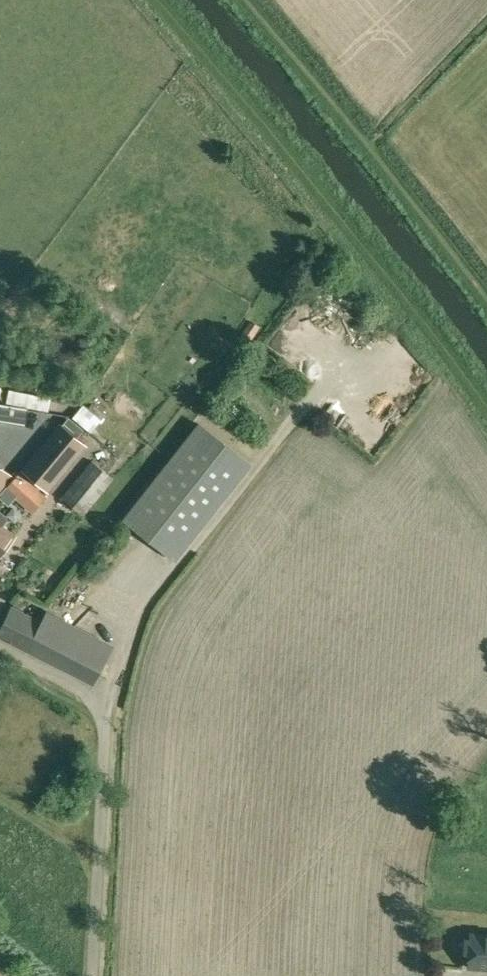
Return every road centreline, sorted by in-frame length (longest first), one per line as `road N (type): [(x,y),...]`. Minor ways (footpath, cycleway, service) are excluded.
road 1 (track): [(242,0),(486,305)]
road 2 (unclassified): [(88,975),(103,702)]

